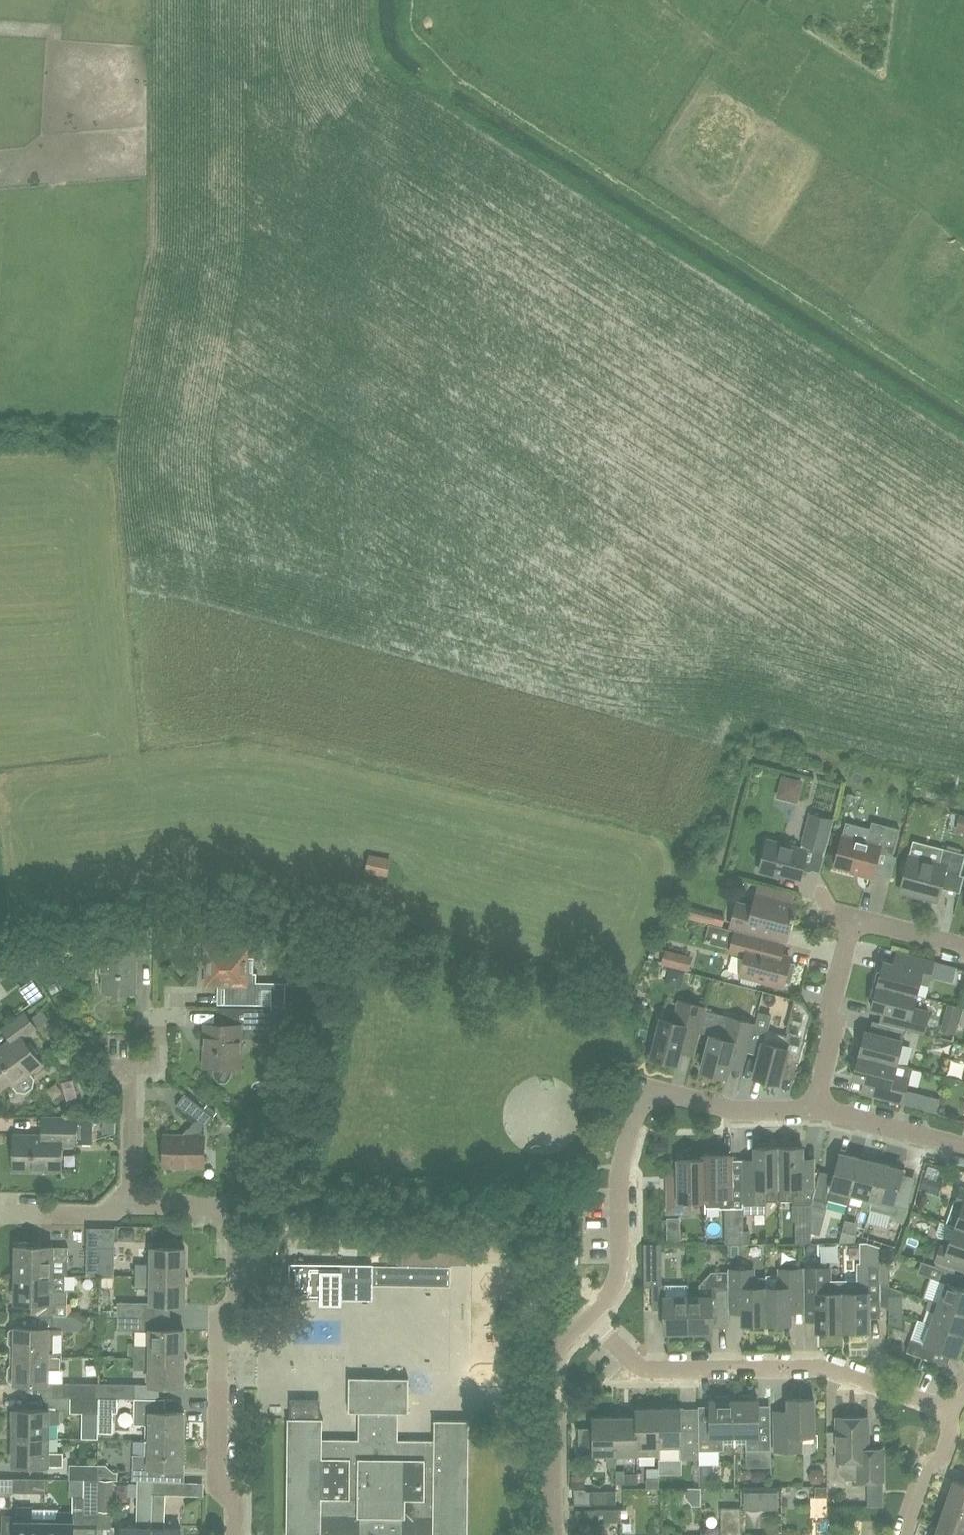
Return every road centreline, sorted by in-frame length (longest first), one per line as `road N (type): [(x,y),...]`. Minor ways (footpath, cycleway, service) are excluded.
road 1 (unknown): [(963,723),(549,575),(192,616),(164,393),(169,363),(610,326),(647,336),(963,490)]
road 2 (unknown): [(651,1099),(598,1077),(564,1048),(497,927),(521,900),(577,735),(580,713),(560,684),(535,674),(196,643),(217,818),(231,845),(272,867)]
road 3 (residential): [(235,1534),(235,1499),(218,1479),(219,1325),(239,1292),(236,1223),(214,1207),(131,1206)]
road 4 (residential): [(587,1317),(618,1279),(623,1157),(641,1106),(676,1095),(733,1110),(817,1108)]
road 5 (residential): [(587,1317),(652,1372),(828,1369),(949,1409)]
road 6 (unknown): [(273,0),(271,100),(208,204),(169,363)]
road 7 (residential): [(817,1108),(833,1004),(855,929),(876,926),(963,948)]
road 8 (unknown): [(272,867),(497,927)]
road 9 (unknown): [(783,655),(862,440)]
road 10 (residential): [(553,1534),(551,1374),(562,1343),(587,1317)]
road 11 (residential): [(963,1147),(817,1108)]
road 12 (residential): [(901,1534),(926,1465),(943,1457),(952,1434),(949,1409)]
road 13 (residential): [(131,1206),(96,1214),(0,1212)]
road 14 (residential): [(131,1206),(134,1083)]

